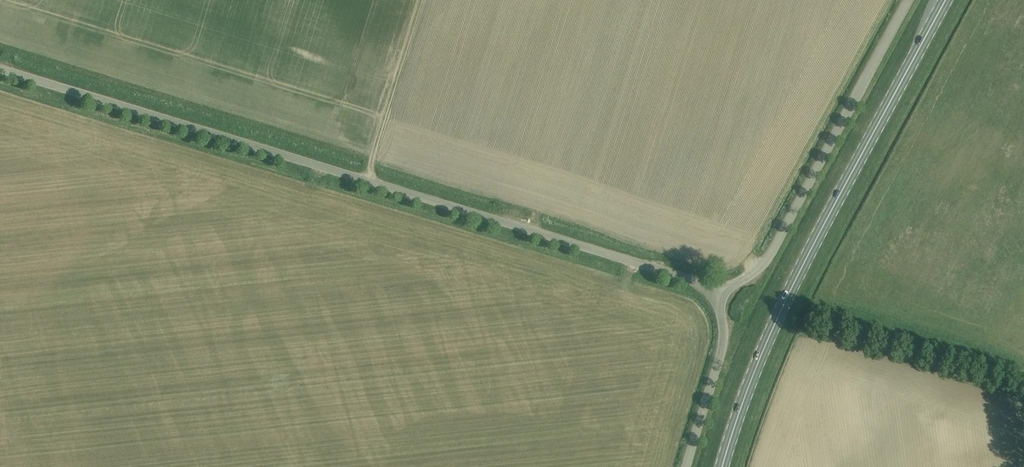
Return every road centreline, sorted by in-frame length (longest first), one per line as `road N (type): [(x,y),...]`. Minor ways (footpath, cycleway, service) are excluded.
road 1 (unclassified): [(715,291),(0,68)]
road 2 (primary): [(721,466),(784,302),(946,0)]
road 3 (unclassified): [(715,291),(754,270),(904,0)]
road 4 (track): [(1023,387),(817,321)]
road 5 (track): [(368,180),(422,0)]
road 6 (unclassified): [(688,466),(722,344),(715,291)]

